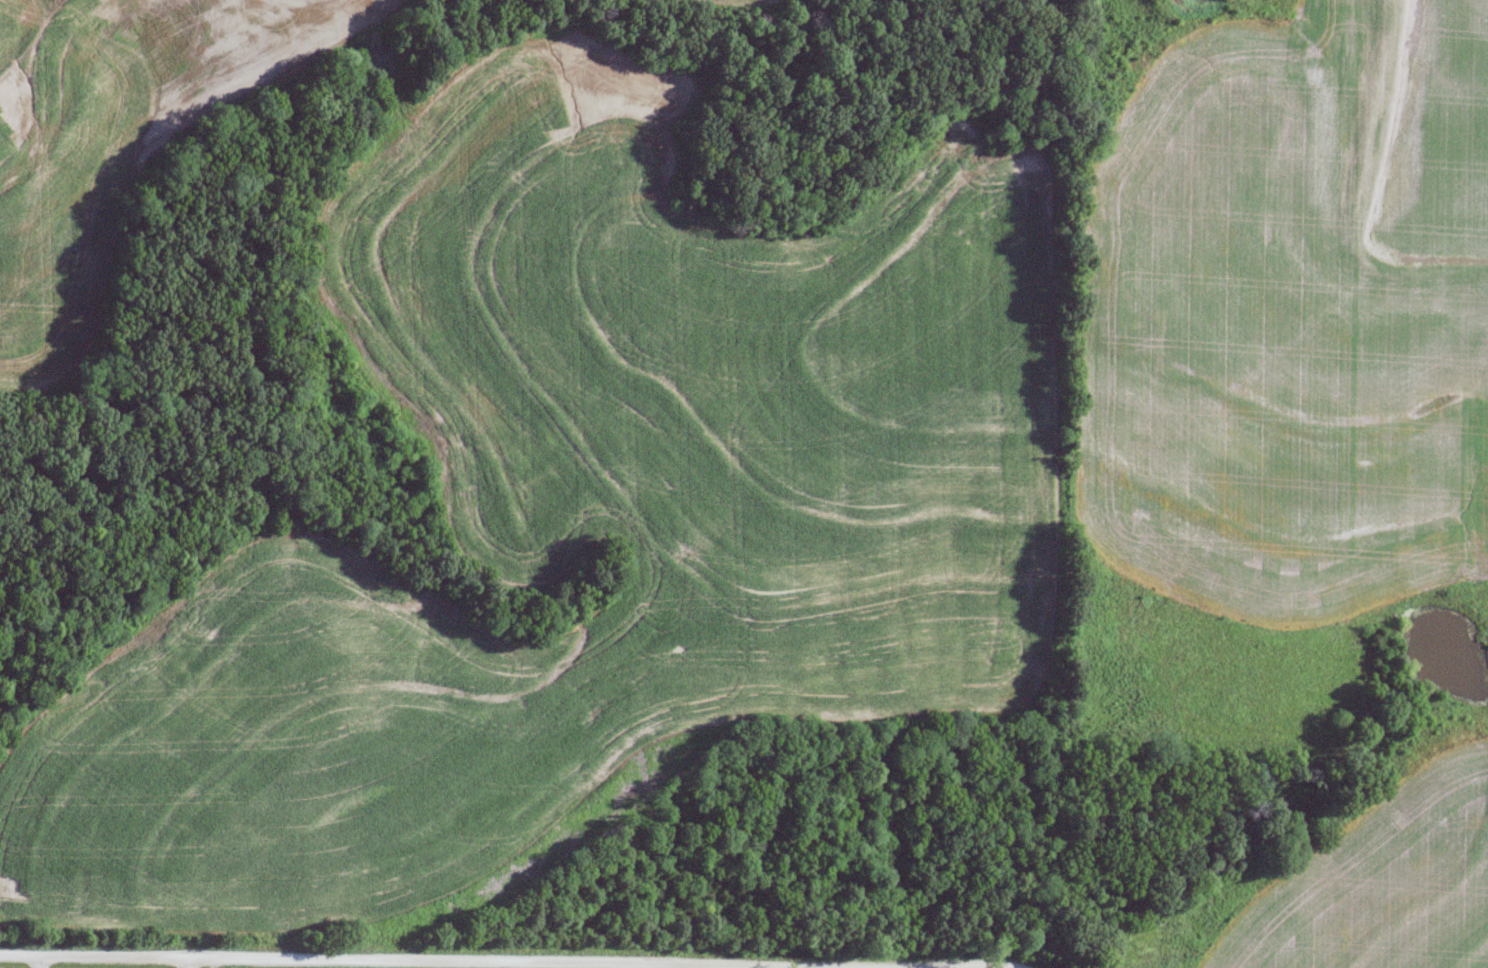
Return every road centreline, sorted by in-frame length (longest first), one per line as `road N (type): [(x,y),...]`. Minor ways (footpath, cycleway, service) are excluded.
road 1 (residential): [(0,954),(1010,967)]

